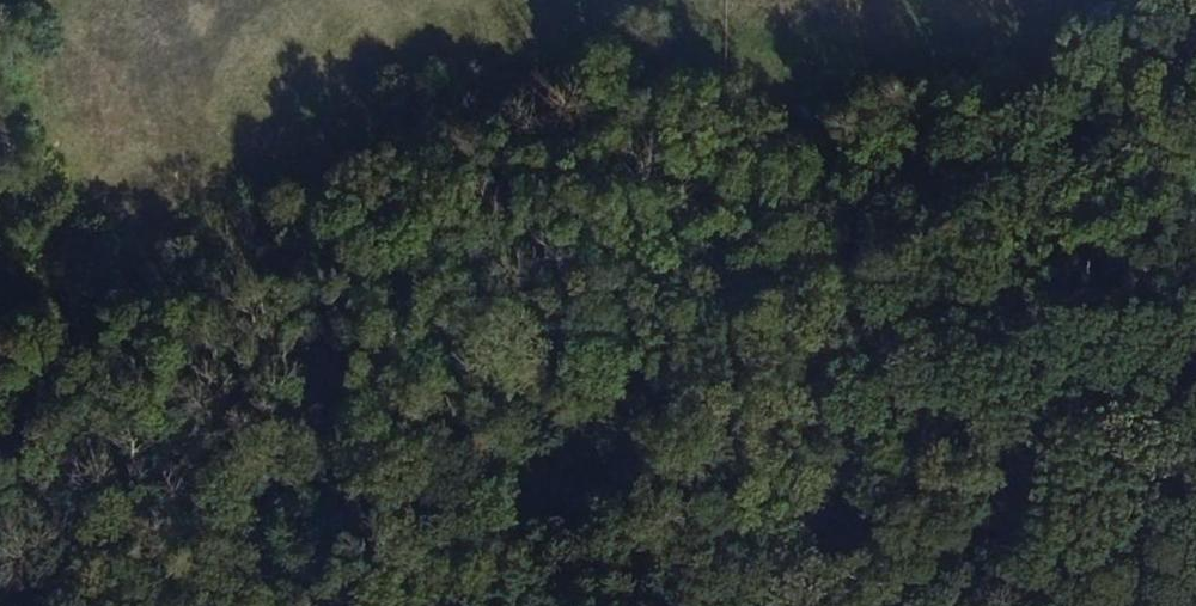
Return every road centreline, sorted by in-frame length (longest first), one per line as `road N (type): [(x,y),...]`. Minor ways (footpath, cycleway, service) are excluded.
road 1 (track): [(1195,202),(877,199),(476,378),(403,422),(372,452)]
road 2 (track): [(372,452),(524,441),(785,472),(1067,527)]
road 3 (track): [(139,605),(229,533),(321,474),(372,452)]
road 4 (track): [(1067,527),(1195,502)]

